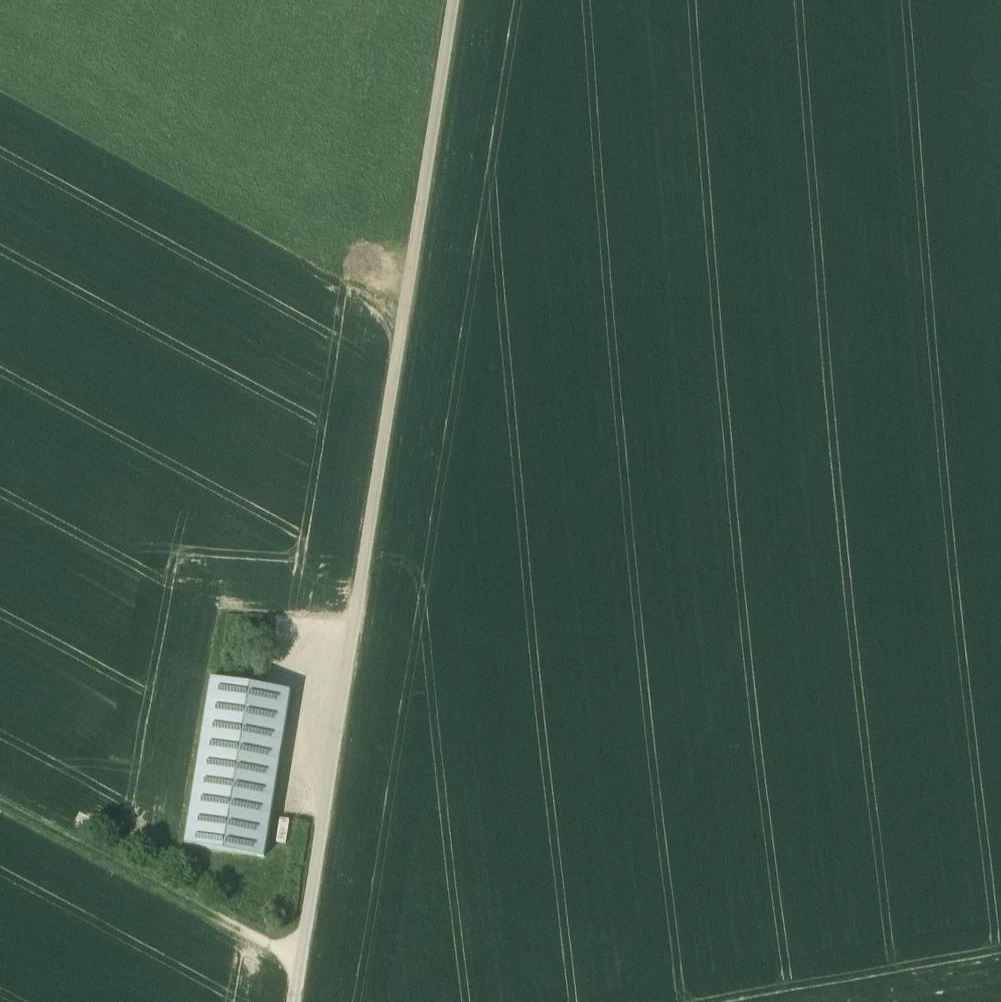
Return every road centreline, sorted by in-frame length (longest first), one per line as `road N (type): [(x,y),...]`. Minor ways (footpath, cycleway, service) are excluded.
road 1 (unclassified): [(452,0),(353,630)]
road 2 (track): [(353,630),(294,1001)]
road 3 (track): [(299,965),(0,808)]

